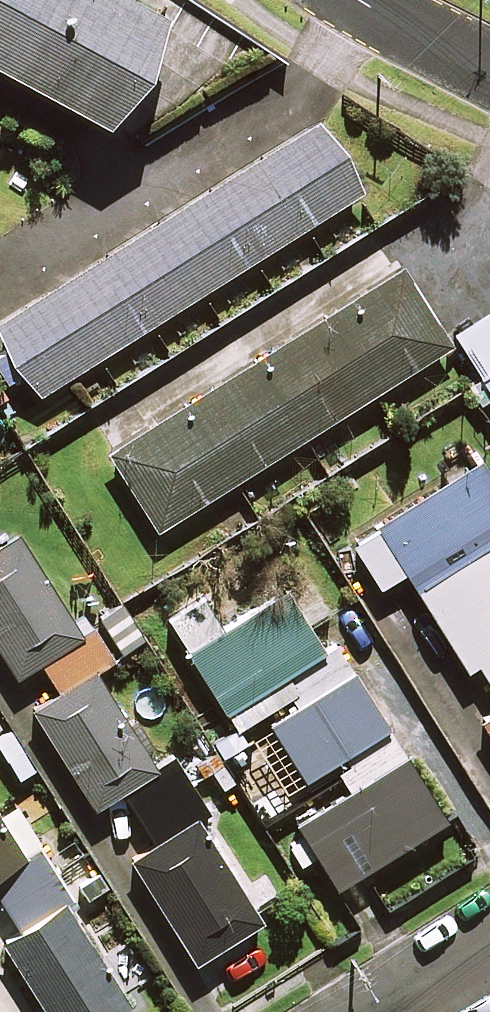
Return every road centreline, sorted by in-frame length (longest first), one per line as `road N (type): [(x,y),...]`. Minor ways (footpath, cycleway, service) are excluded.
road 1 (residential): [(489,75),(357,0)]

